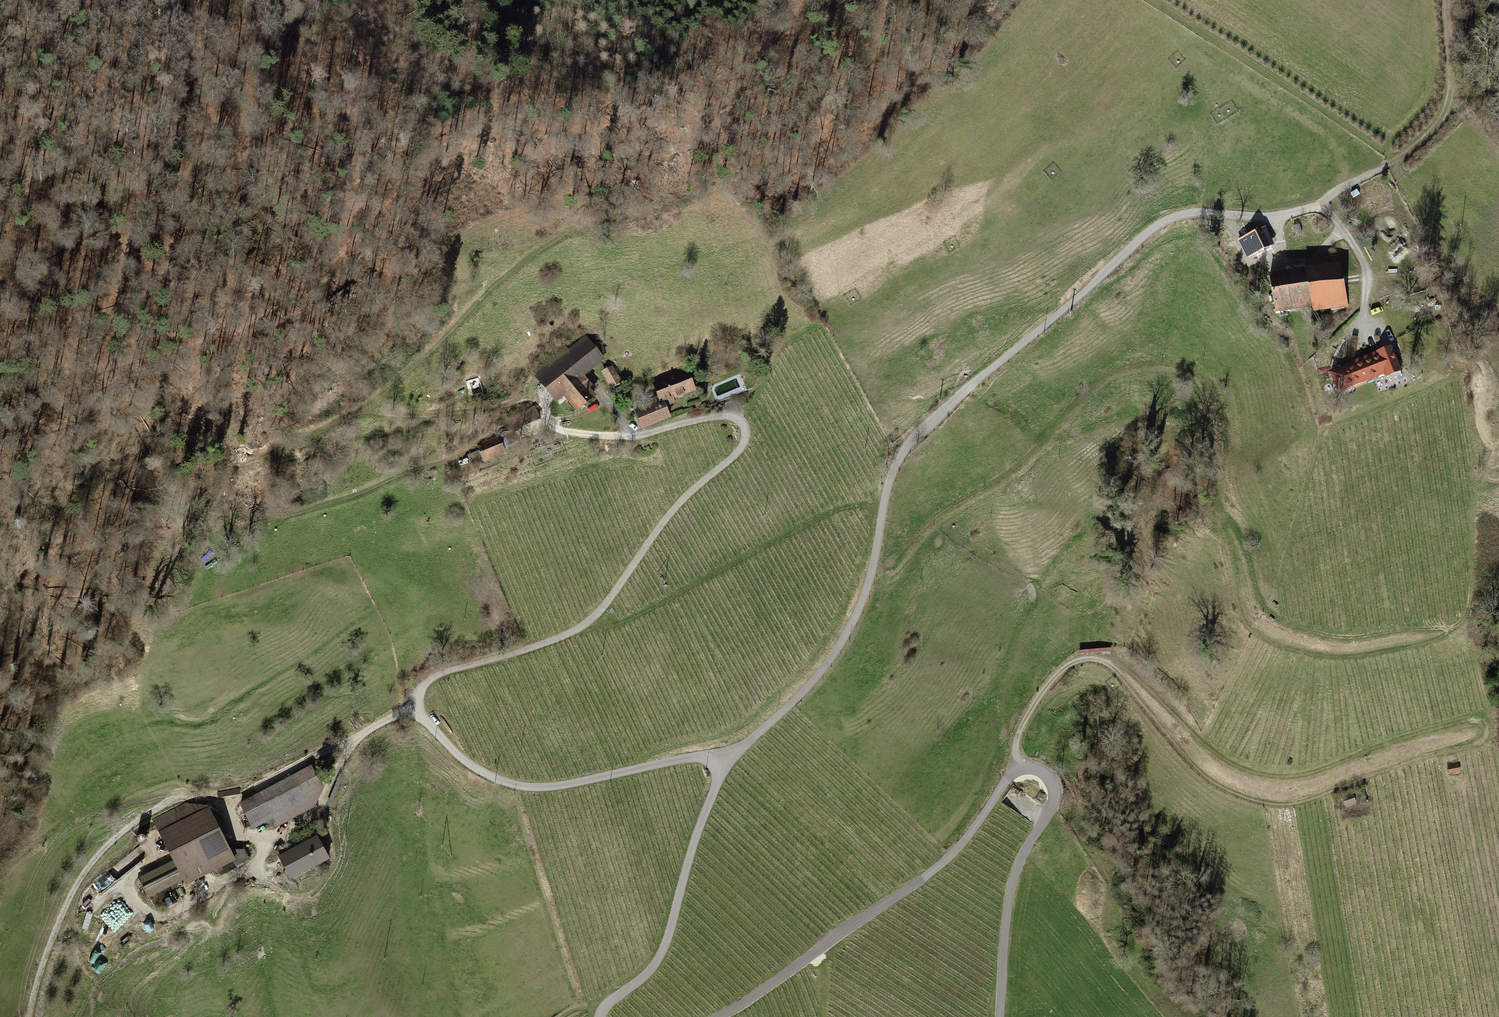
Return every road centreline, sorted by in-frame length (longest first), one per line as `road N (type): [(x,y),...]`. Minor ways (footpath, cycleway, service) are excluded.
road 1 (unclassified): [(733,753),(527,787),(476,765),(419,710),(430,677),(586,626),(687,495),(744,447),(746,433),(741,420),(726,416),(637,436)]
road 2 (unclassified): [(733,753),(826,668),(862,606),(892,472),(958,399),(1172,219),(1274,219),(1327,206)]
road 3 (track): [(871,576),(898,562),(936,516),(1041,452),(1093,383),(1127,365),(1167,360),(1202,370),(1211,393),(1221,433),(1223,534),(1242,615),(1258,635),(1340,655),(1431,641)]
road 4 (unclassified): [(1000,1016),(1009,896),(1055,795),(1051,781),(1029,768),(1003,781),(928,877),(718,1016)]
road 5 (track): [(419,710),(354,744),(319,818),(271,841),(247,837),(221,803),(200,797),(129,825),(71,897),(35,969),(26,1016)]
road 6 (track): [(1016,770),(1015,739),(1030,710),(1052,677),(1090,659),(1122,675),(1191,759),(1264,796),(1310,797),(1405,759),(1468,747)]
road 7 (track): [(550,429),(539,397),(453,416),(378,411),(394,382),(511,274),(580,224)]
road 8 (track): [(328,0),(198,90),(0,184)]
road 9 (unclassified): [(601,1016),(656,965),(733,753)]
road 10 (track): [(1327,206),(1396,163),(1446,113),(1448,0)]
road 11 (track): [(221,803),(354,744)]

